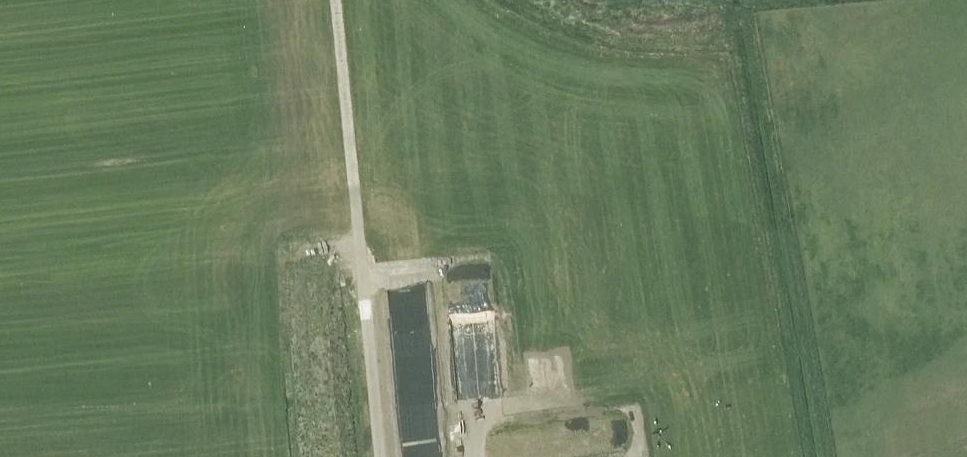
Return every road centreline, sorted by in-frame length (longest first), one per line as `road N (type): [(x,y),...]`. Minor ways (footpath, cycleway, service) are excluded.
road 1 (track): [(336,0),(382,456)]

